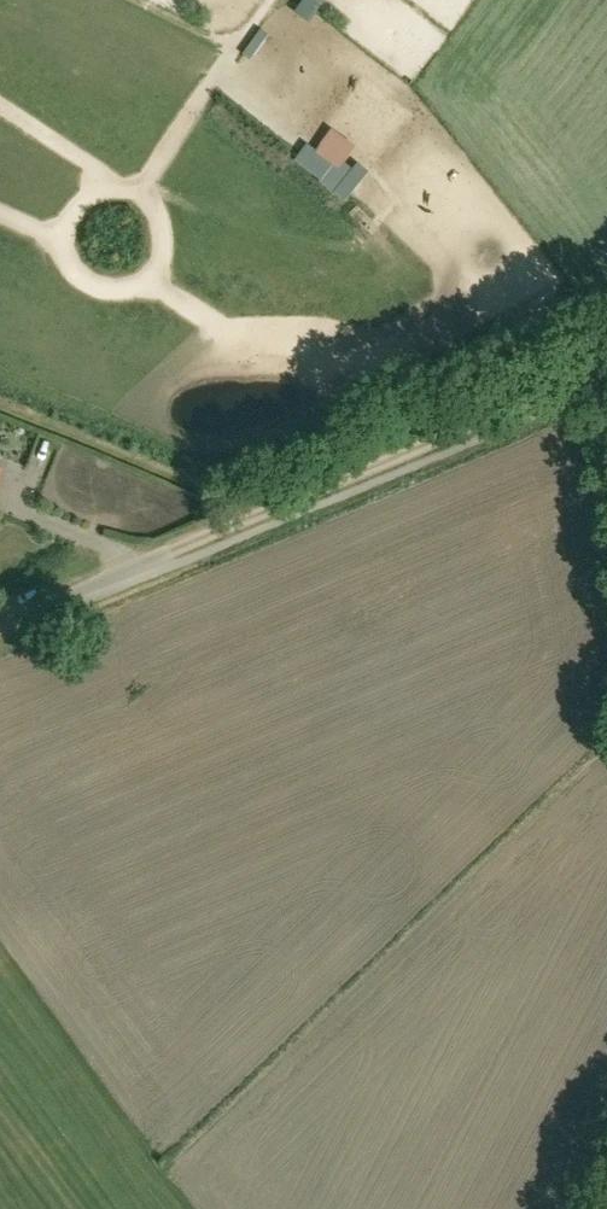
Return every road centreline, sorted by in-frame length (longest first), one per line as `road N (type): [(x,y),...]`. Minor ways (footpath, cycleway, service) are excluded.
road 1 (track): [(606,369),(140,569)]
road 2 (unclassified): [(0,625),(140,569)]

